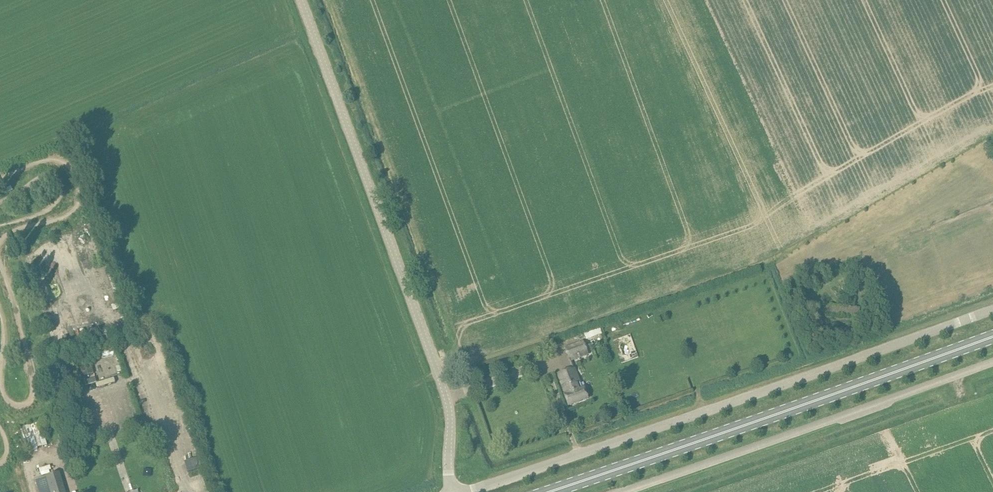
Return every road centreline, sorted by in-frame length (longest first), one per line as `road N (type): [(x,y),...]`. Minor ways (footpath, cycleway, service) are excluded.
road 1 (unclassified): [(462,491),(992,313)]
road 2 (tertiary): [(449,491),(448,401),(300,0)]
road 3 (primary): [(551,491),(992,337)]
road 4 (unclassified): [(992,360),(621,491)]

